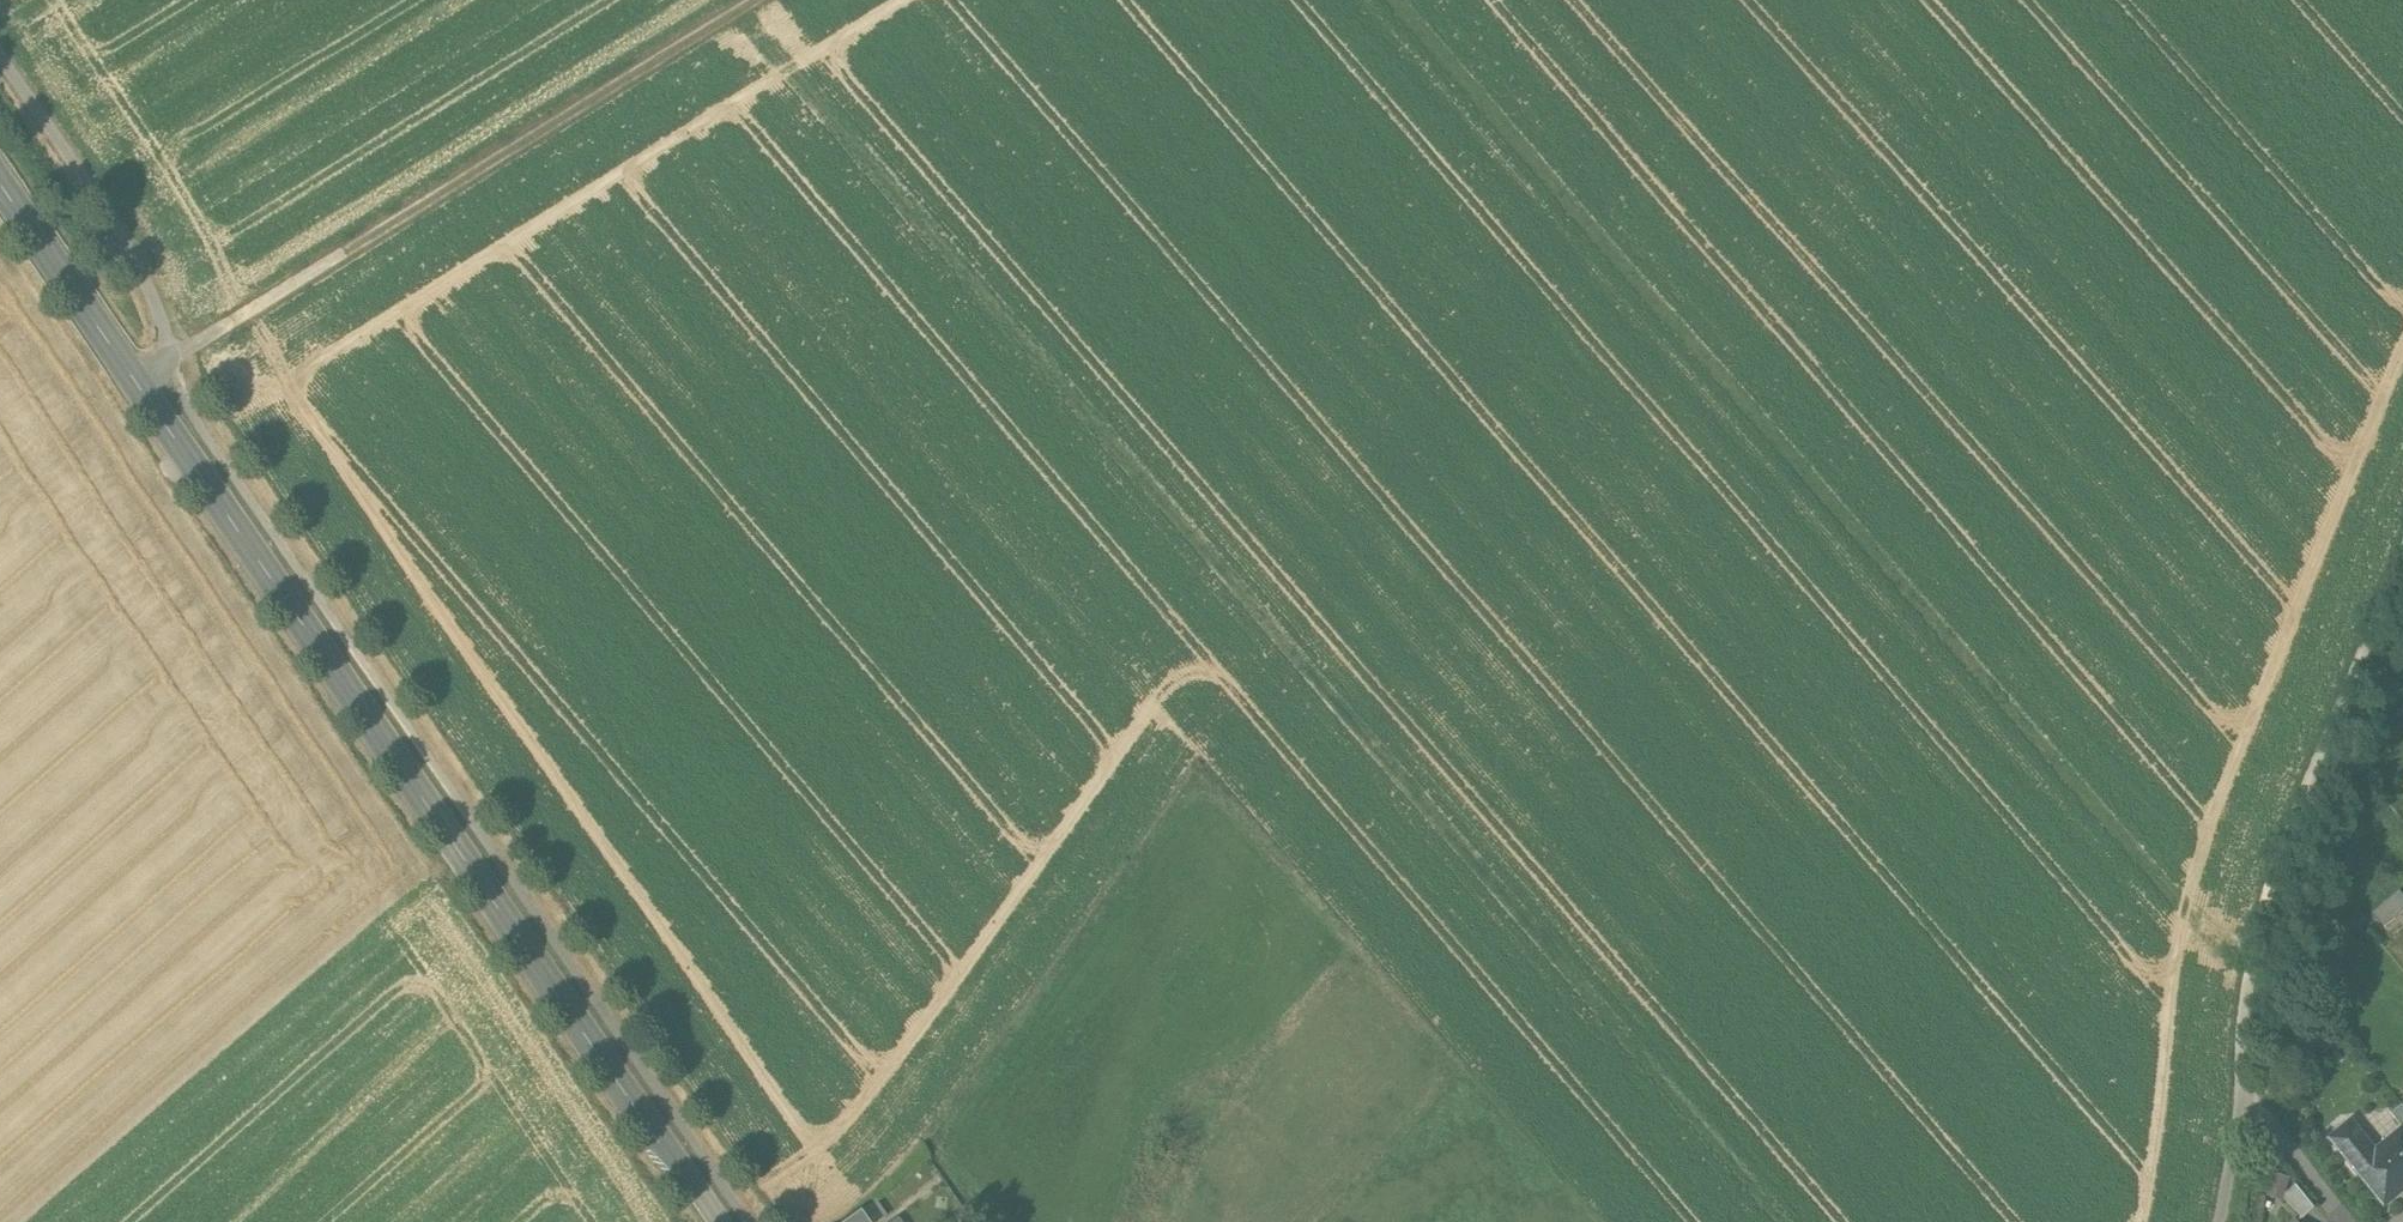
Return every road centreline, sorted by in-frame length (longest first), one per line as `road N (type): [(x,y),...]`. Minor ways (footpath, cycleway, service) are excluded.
road 1 (secondary): [(717,1221),(0,187)]
road 2 (track): [(135,383),(753,0)]
road 3 (track): [(2402,547),(2265,905),(2242,1013),(2240,1097),(2218,1221)]
road 4 (track): [(2240,1097),(2351,1221)]

